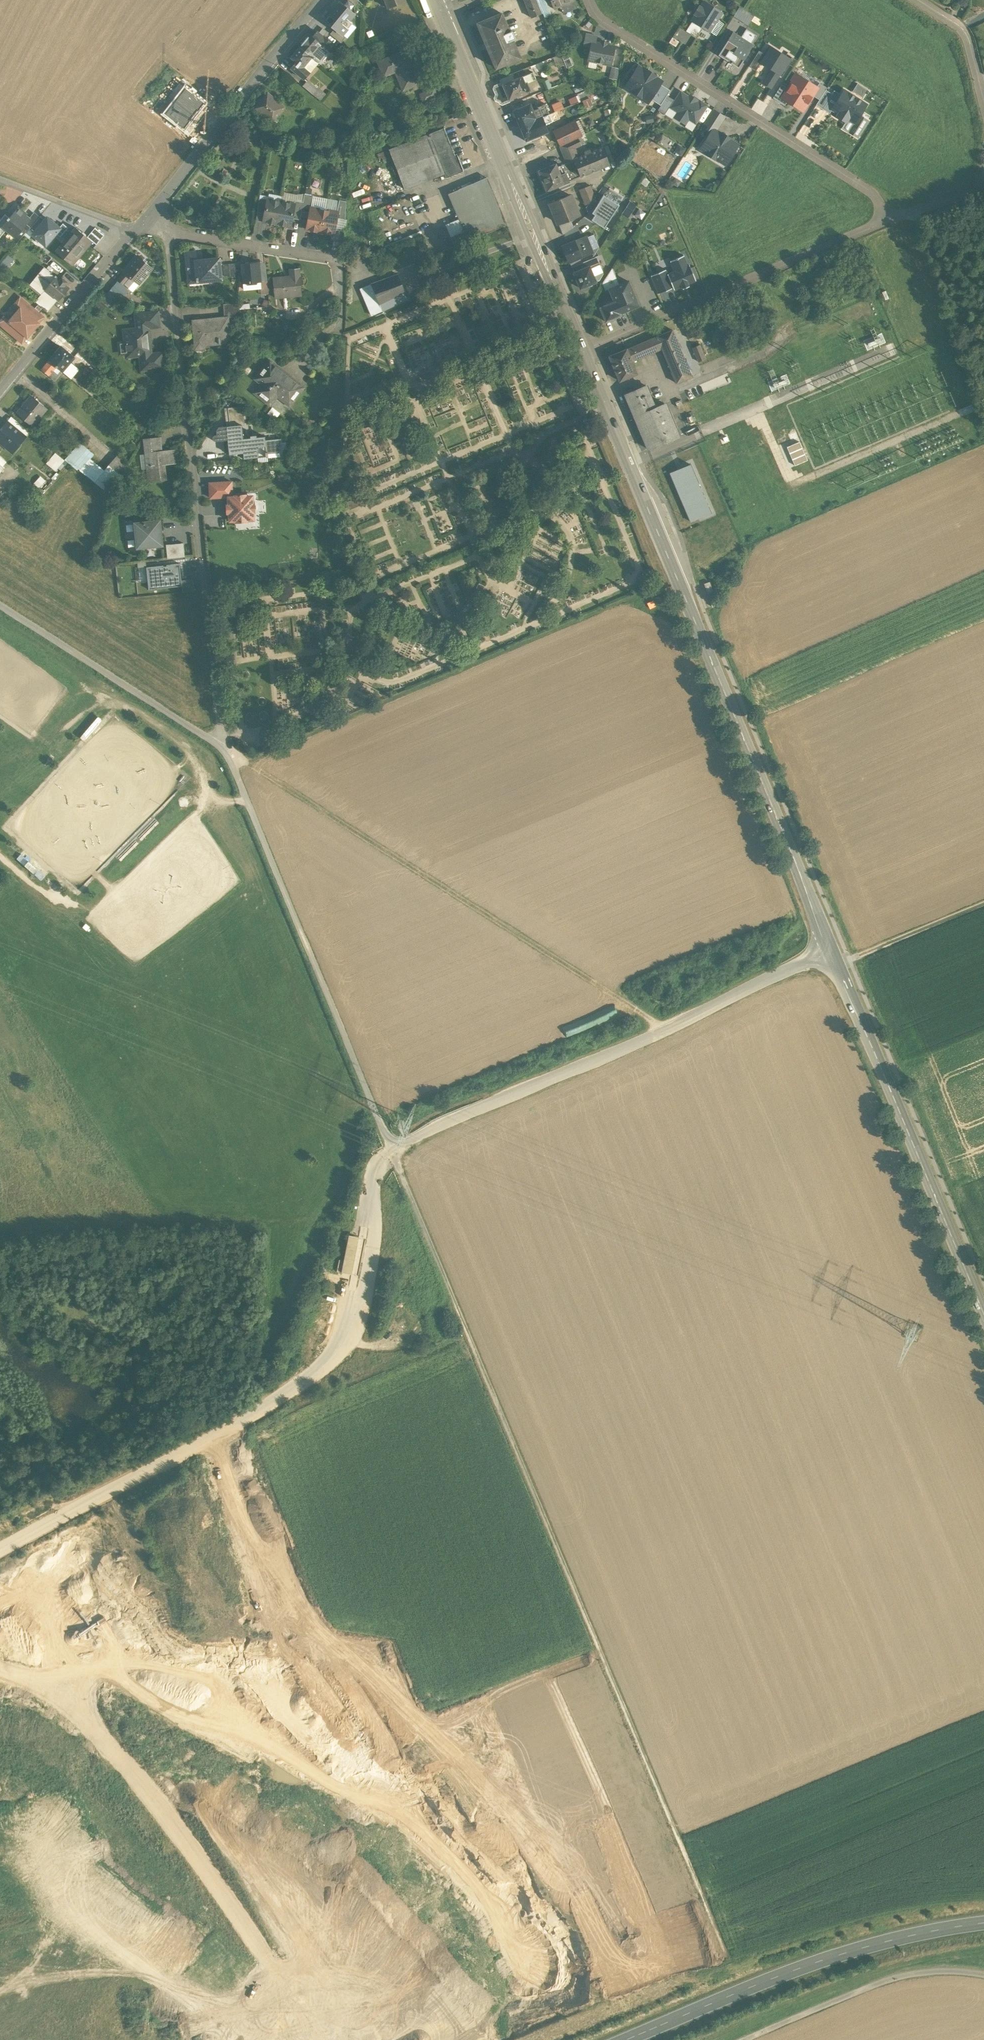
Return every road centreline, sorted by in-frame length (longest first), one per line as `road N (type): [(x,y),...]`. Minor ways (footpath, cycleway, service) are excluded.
road 1 (tertiary): [(581,346),(983,1304)]
road 2 (track): [(730,1949),(396,1156)]
road 3 (residential): [(152,214),(170,231),(220,741)]
road 4 (track): [(669,1034),(495,915),(250,762),(236,763)]
road 5 (track): [(245,760),(678,579)]
road 6 (track): [(396,1156),(236,763)]
road 7 (residential): [(888,220),(868,190),(606,23),(589,0)]
road 8 (tertiary): [(442,14),(581,346)]
road 9 (secondary): [(983,1926),(843,1962),(651,2039)]
road 10 (residential): [(581,346),(888,220)]
road 11 (track): [(236,763),(220,741),(0,599)]
road 12 (residential): [(322,0),(152,214)]
road 13 (residential): [(152,214),(0,393)]
road 14 (track): [(765,2039),(927,1969),(964,1957),(983,1960)]
road 15 (track): [(983,400),(908,213)]
road 16 (track): [(983,909),(843,968)]
road 17 (residential): [(983,96),(966,37),(919,0)]

